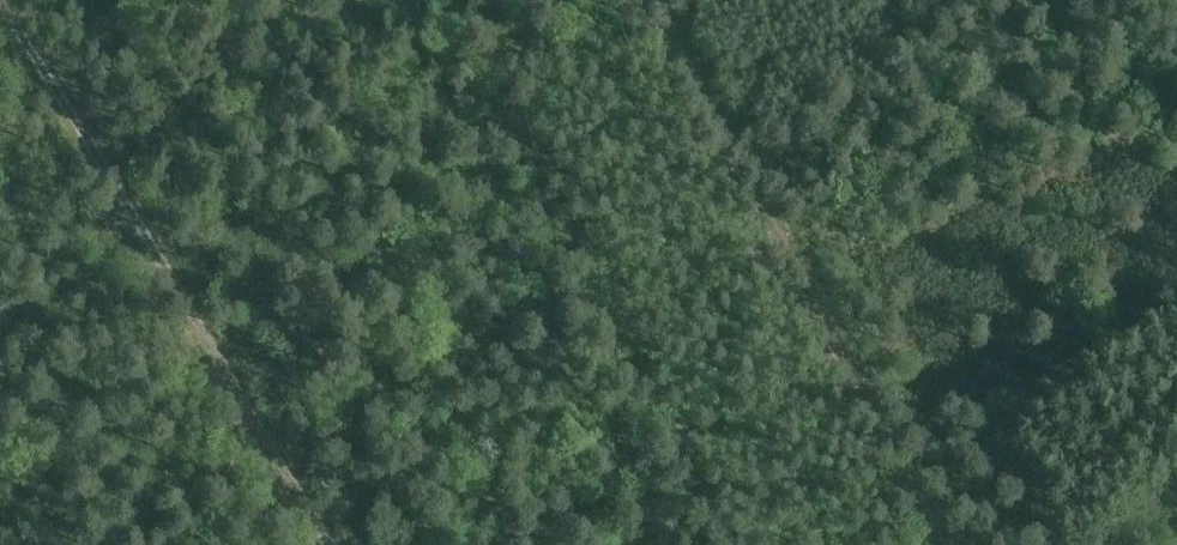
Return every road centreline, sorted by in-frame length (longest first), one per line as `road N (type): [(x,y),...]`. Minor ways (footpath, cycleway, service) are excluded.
road 1 (track): [(1,0),(331,544)]
road 2 (track): [(944,544),(651,0)]

